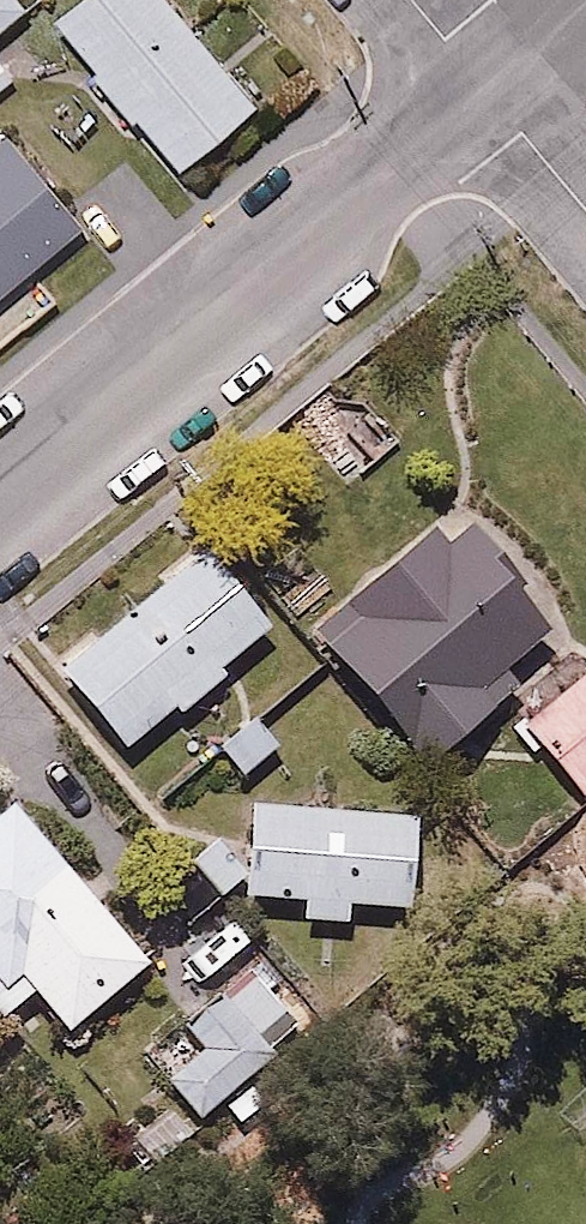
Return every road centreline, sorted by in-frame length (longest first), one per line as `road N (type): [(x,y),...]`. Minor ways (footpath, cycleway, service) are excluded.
road 1 (residential): [(0,493),(487,89)]
road 2 (residential): [(487,89),(585,209)]
road 3 (residential): [(487,89),(585,5)]

